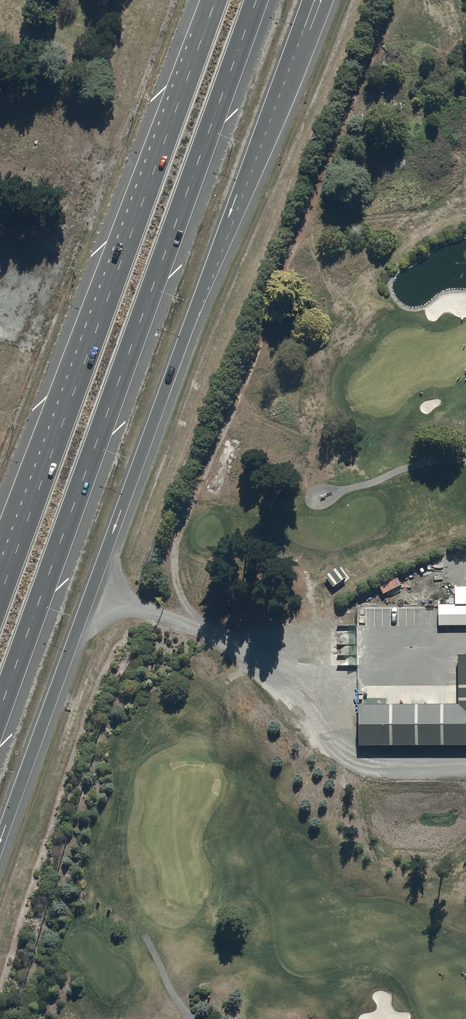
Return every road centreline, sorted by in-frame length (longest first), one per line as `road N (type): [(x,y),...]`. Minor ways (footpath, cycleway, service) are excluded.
road 1 (trunk): [(281,93),(0,841)]
road 2 (trunk): [(258,0),(0,714)]
road 3 (trunk): [(18,544),(216,0)]

